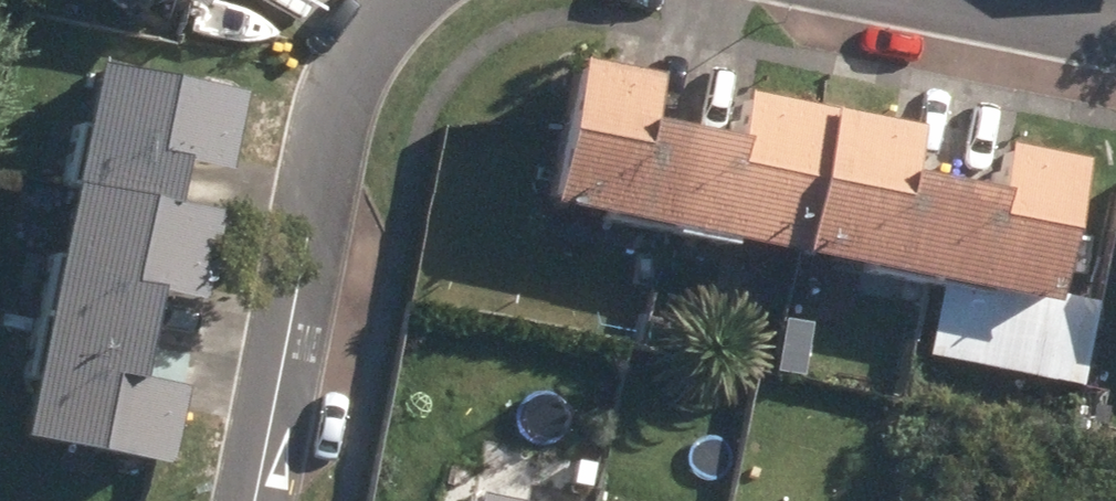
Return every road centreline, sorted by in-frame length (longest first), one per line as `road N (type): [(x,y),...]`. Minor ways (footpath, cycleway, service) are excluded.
road 1 (residential): [(254,500),(339,78),(390,0)]
road 2 (residential): [(984,0),(1115,28)]

